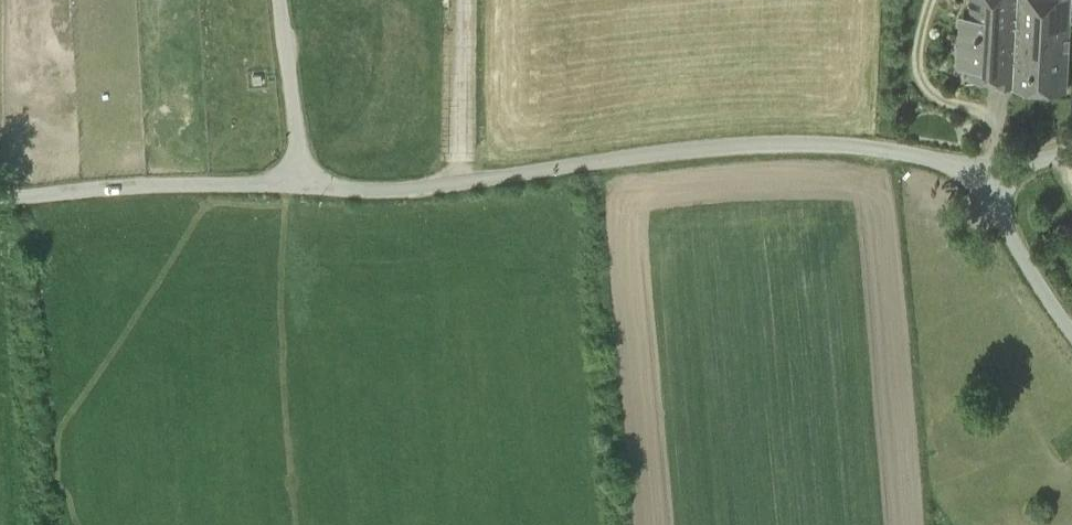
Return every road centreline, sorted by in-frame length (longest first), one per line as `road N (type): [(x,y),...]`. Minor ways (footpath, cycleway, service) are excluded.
road 1 (unclassified): [(303,187),(458,183),(743,143),(899,152),(952,166),(975,187)]
road 2 (unclassified): [(0,196),(303,187)]
road 3 (unclassified): [(303,187),(281,0)]
road 4 (unclassified): [(975,187),(1071,334)]

